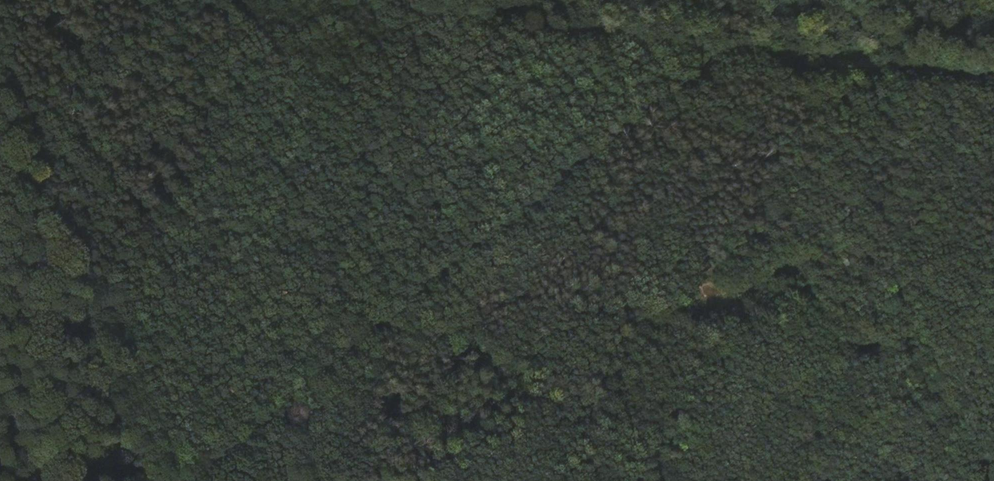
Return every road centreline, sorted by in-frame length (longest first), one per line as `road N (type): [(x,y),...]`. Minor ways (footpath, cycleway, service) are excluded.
road 1 (track): [(295,0),(706,56),(993,78)]
road 2 (track): [(706,56),(183,480)]
road 3 (track): [(170,480),(0,72)]

